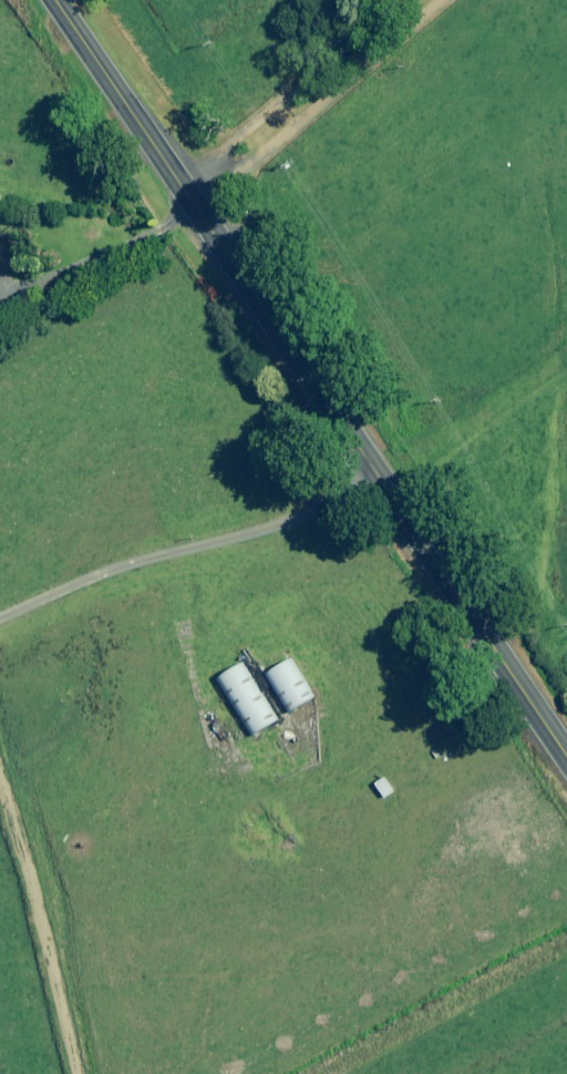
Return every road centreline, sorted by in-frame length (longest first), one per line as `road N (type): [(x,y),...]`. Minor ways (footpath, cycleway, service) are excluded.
road 1 (primary): [(60,0),(566,757)]
road 2 (track): [(379,477),(103,569),(0,624)]

